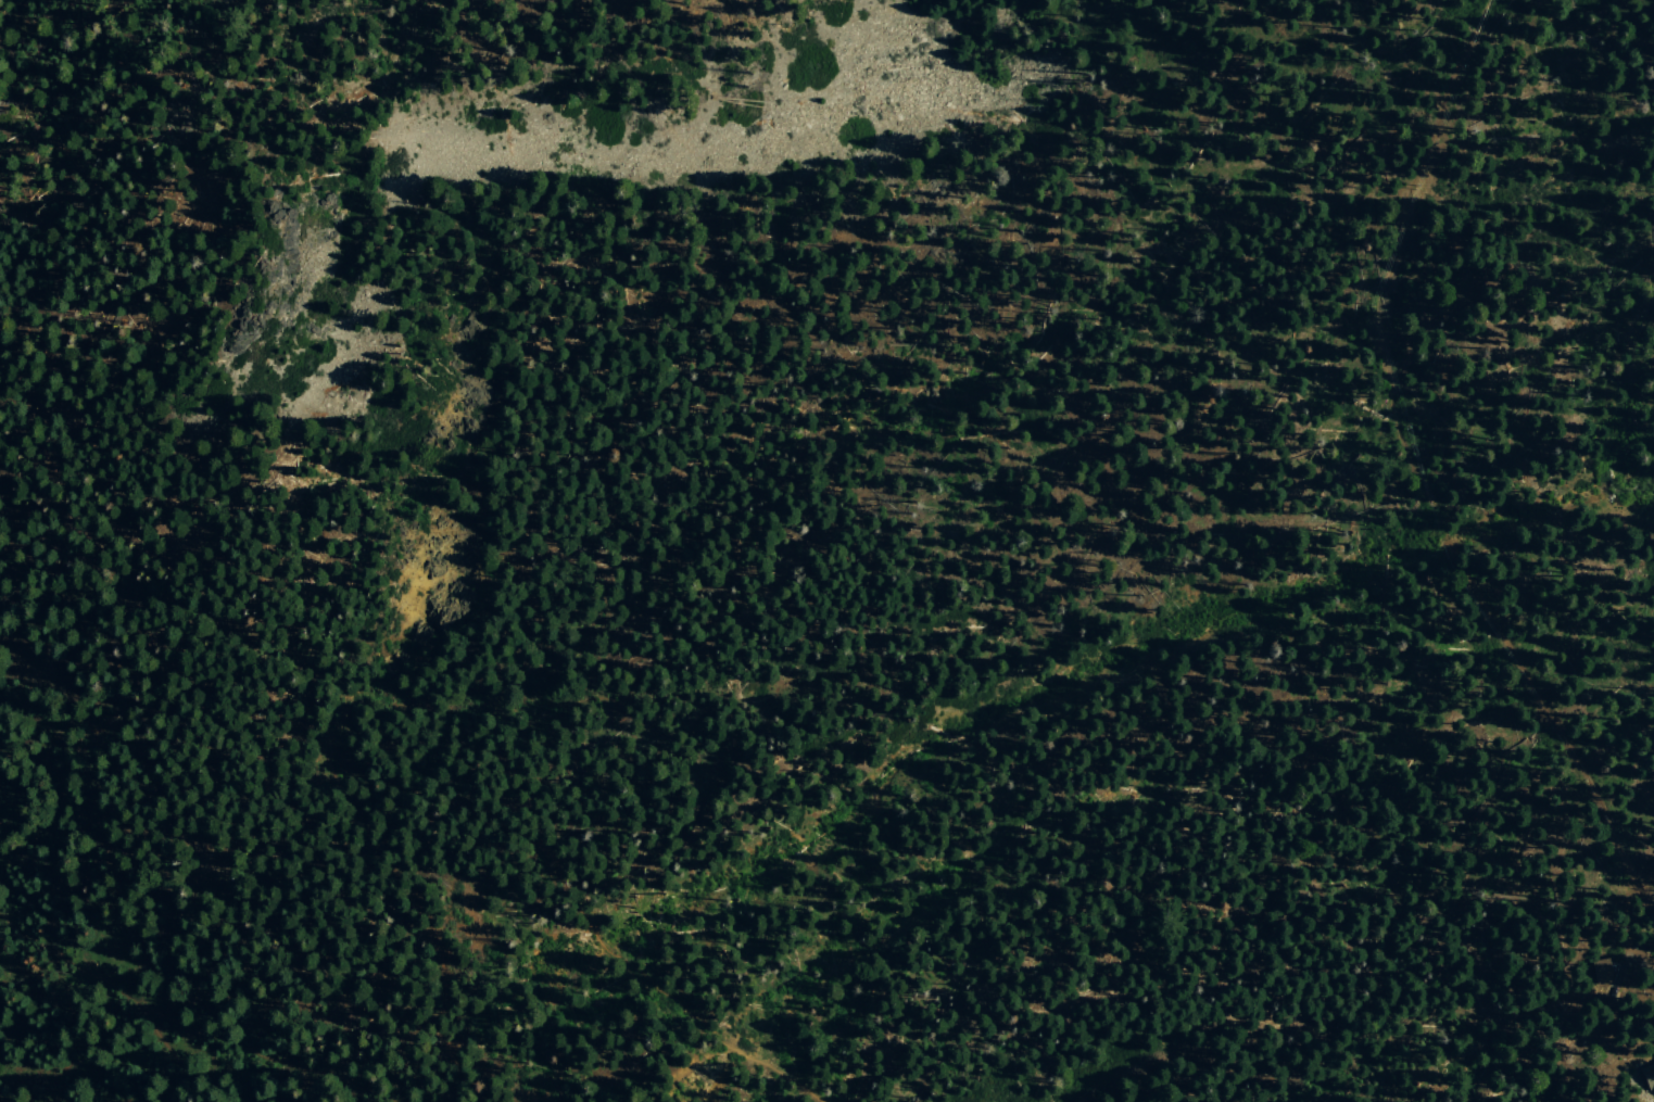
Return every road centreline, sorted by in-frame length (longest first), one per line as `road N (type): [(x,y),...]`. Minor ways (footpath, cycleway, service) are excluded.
road 1 (track): [(1653,921),(1453,558),(1422,491),(1379,346),(1394,249),(1487,0)]

